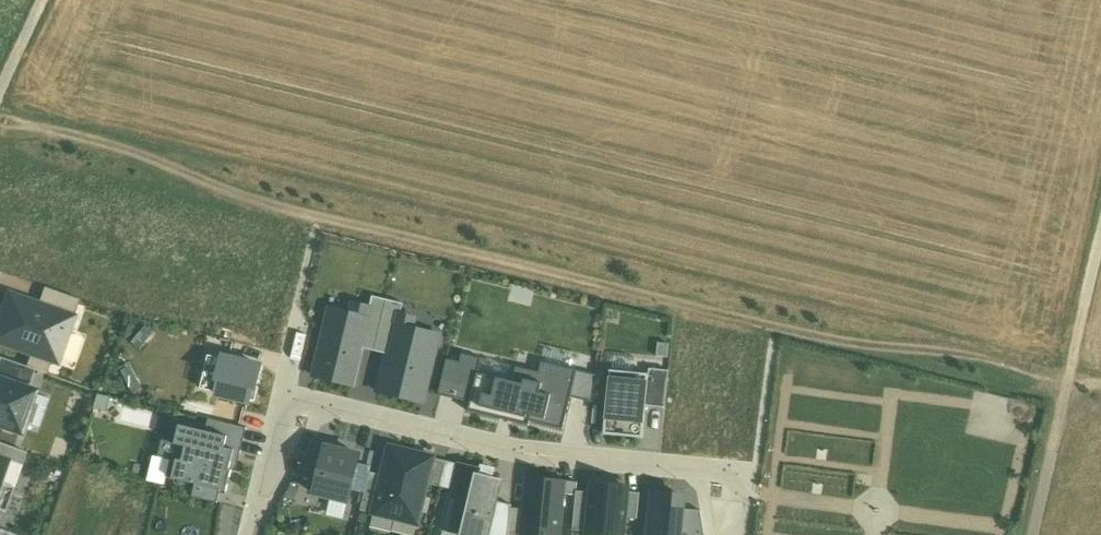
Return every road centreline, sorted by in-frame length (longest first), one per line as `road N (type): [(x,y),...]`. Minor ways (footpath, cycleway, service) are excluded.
road 1 (residential): [(251,534),(303,407),(311,404),(526,451),(698,467),(722,492),(728,534)]
road 2 (track): [(1033,534),(1100,247)]

